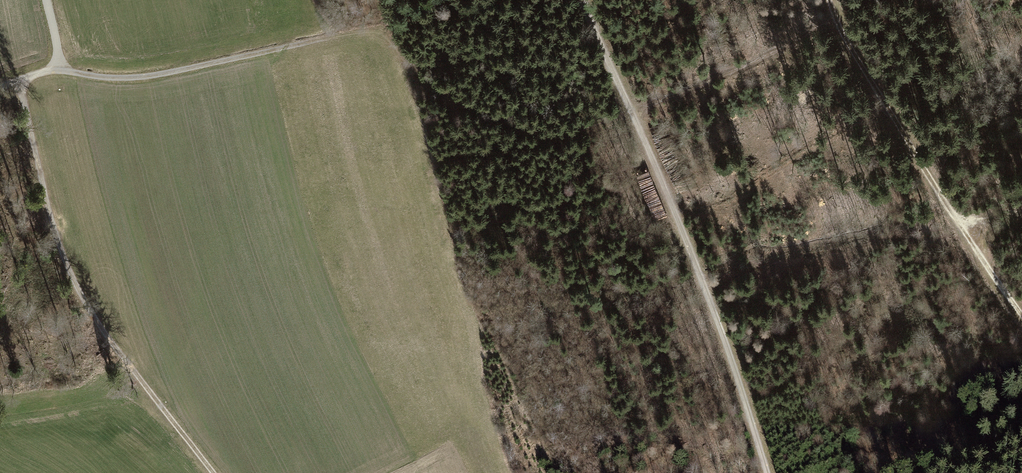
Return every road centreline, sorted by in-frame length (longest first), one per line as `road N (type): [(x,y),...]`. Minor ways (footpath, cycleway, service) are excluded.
road 1 (track): [(767,472),(727,341),(579,0)]
road 2 (track): [(31,78),(27,118),(38,164),(91,311),(214,472)]
road 3 (track): [(1021,316),(941,200),(835,27),(829,0)]
road 4 (track): [(49,73),(146,77),(390,26)]

